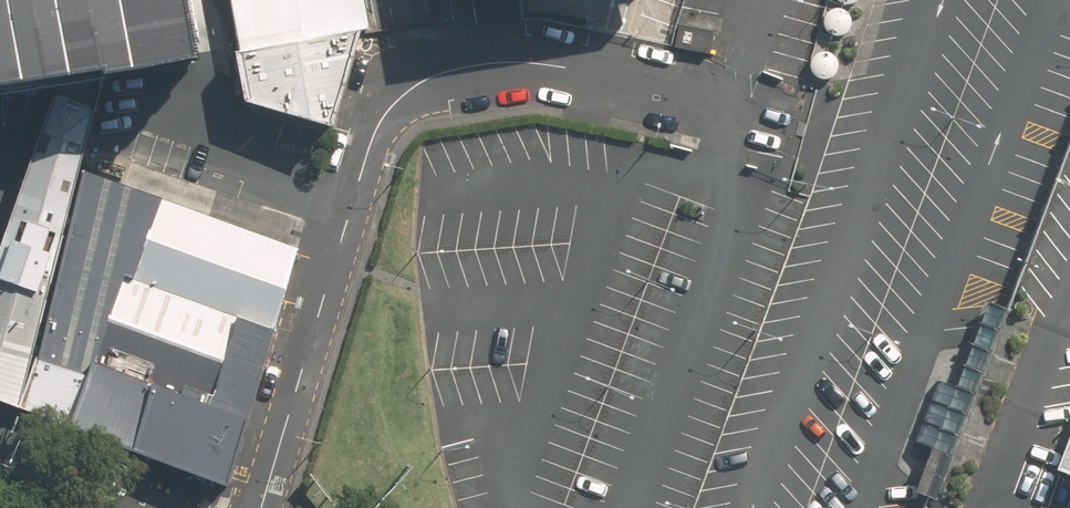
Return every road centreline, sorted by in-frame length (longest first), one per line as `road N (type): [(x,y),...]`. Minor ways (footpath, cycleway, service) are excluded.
road 1 (residential): [(261,507),(382,128),(401,100),(458,65),(526,60),(733,100)]

